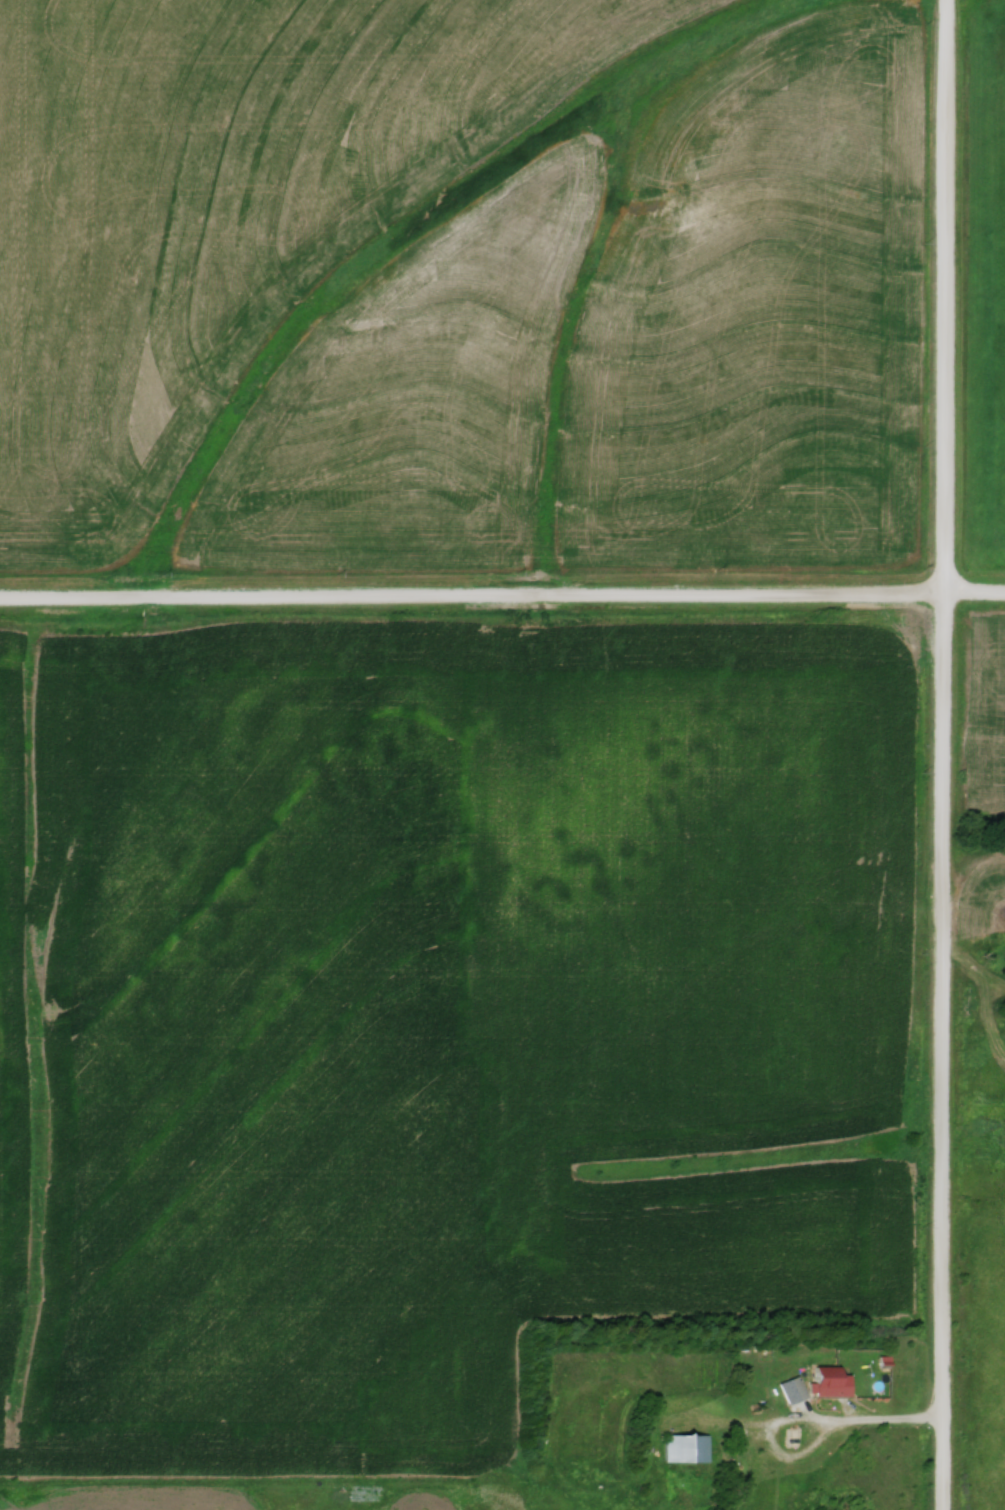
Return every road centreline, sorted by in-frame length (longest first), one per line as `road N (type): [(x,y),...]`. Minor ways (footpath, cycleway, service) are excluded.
road 1 (residential): [(945,1509),(949,0)]
road 2 (residential): [(0,602),(1004,594)]

